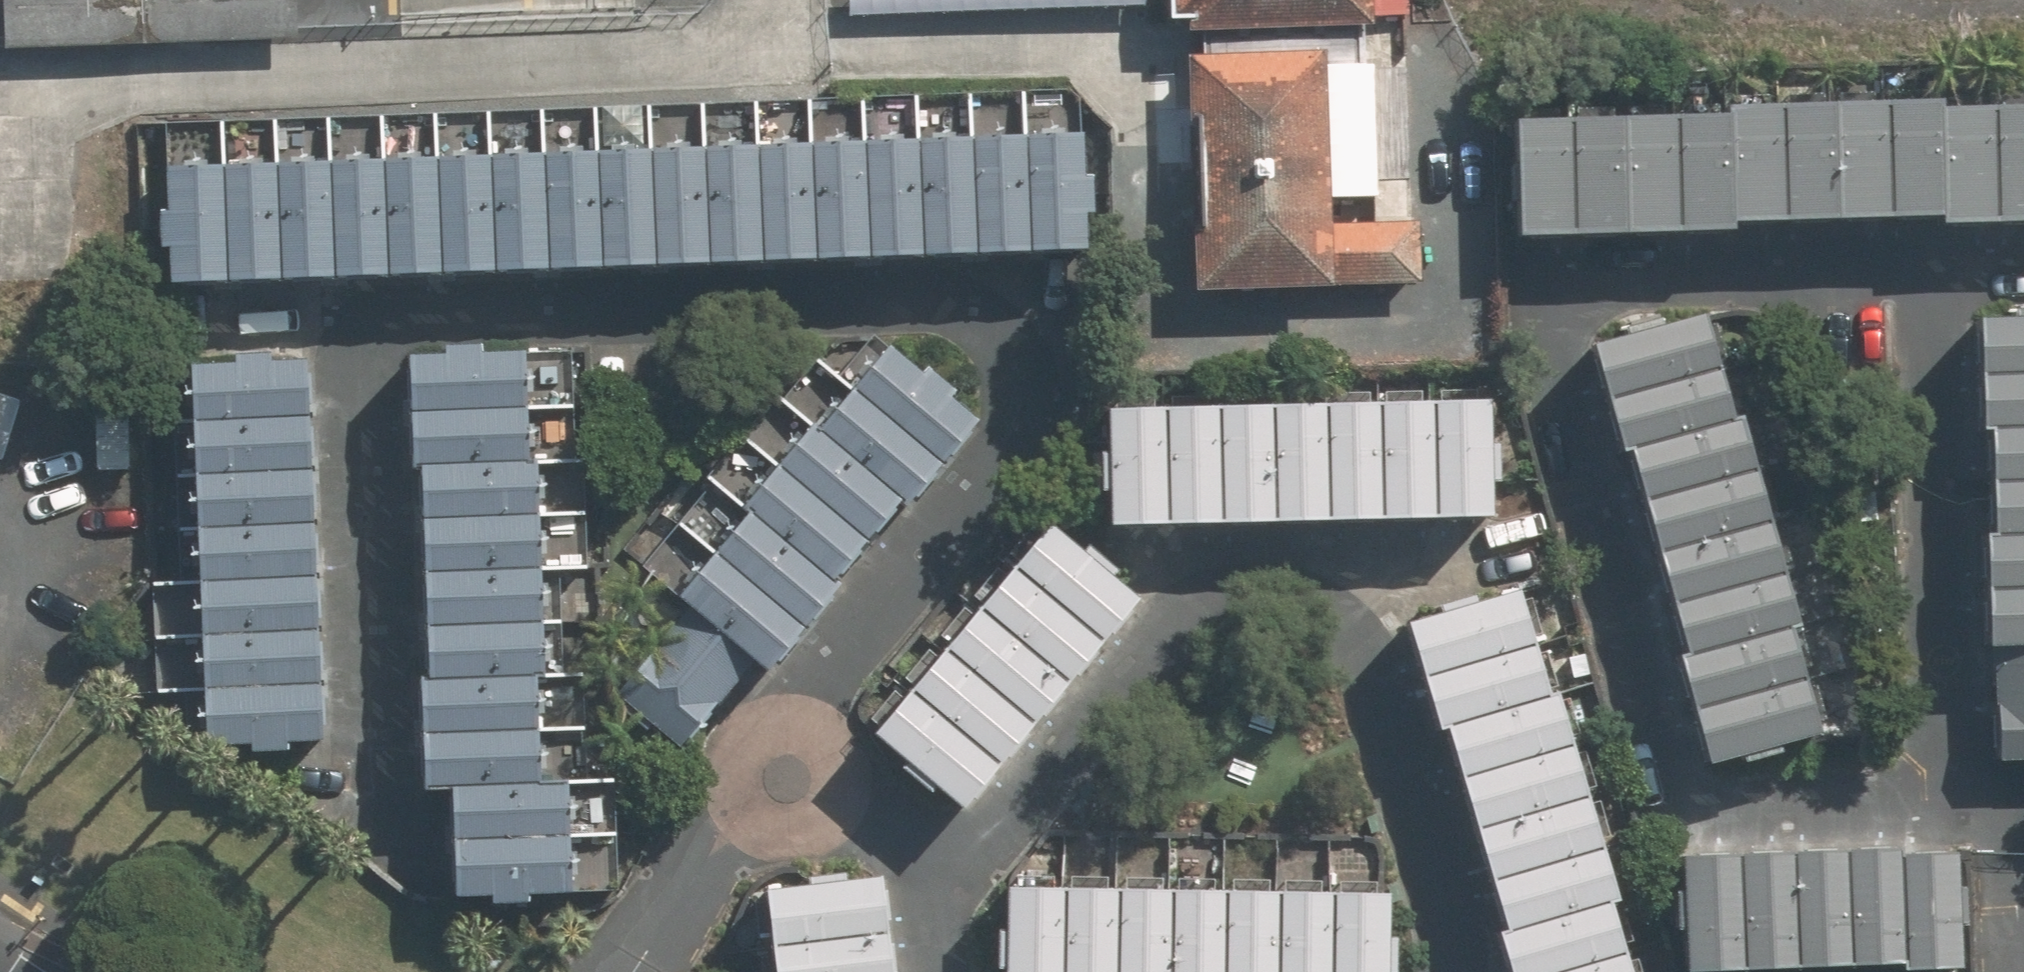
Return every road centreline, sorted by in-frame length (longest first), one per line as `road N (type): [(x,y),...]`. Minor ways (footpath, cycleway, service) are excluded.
road 1 (residential): [(358,322),(928,301),(979,311),(1002,333),(1014,362),(1018,449),(812,713)]
road 2 (residential): [(1735,281),(1535,293),(1533,353),(1675,810),(1982,808)]
road 3 (residential): [(1365,655),(1347,623),(1306,590),(1239,589),(1187,617),(959,895)]
road 4 (residential): [(1934,277),(1939,679),(1982,808)]
road 5 (residential): [(383,827),(358,322)]
road 6 (residential): [(1436,971),(1442,955),(1365,655)]
road 7 (residential): [(1735,281),(1934,277)]
road 8 (residential): [(737,815),(638,971)]
road 9 (residential): [(190,328),(358,322)]
road 10 (residential): [(737,815),(723,775),(737,735),(773,712),(812,713)]
road 11 (residential): [(959,895),(840,812)]
road 12 (residential): [(1982,808),(2015,861),(2020,929)]

